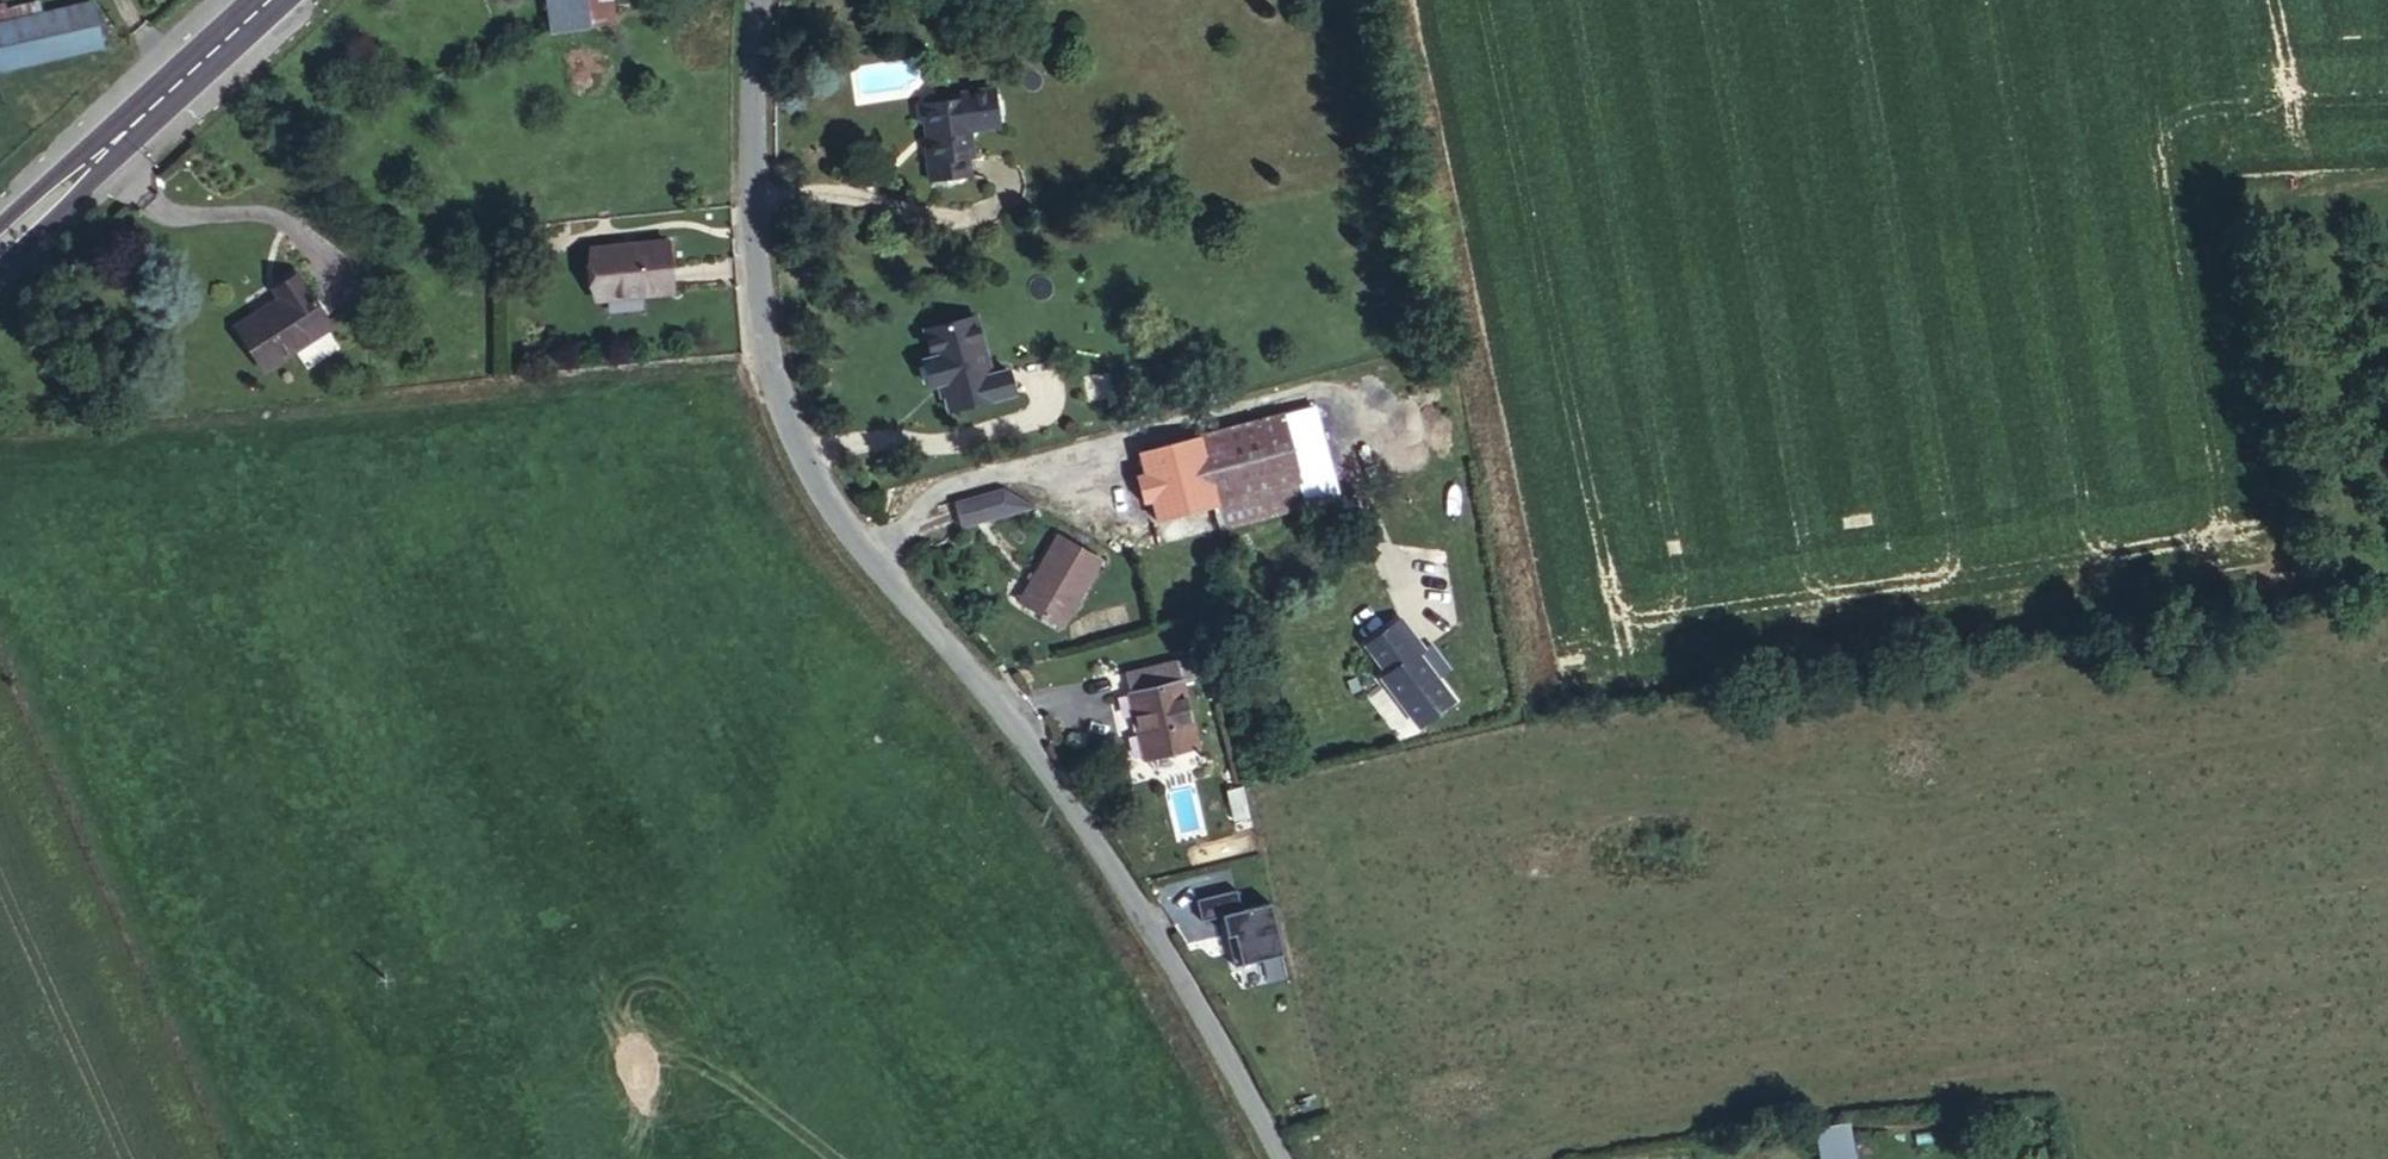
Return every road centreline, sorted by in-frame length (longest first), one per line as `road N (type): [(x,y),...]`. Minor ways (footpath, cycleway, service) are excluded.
road 1 (unclassified): [(760,0),(748,304),(790,463),(1049,802),(1259,1158)]
road 2 (primary): [(0,252),(284,0)]

